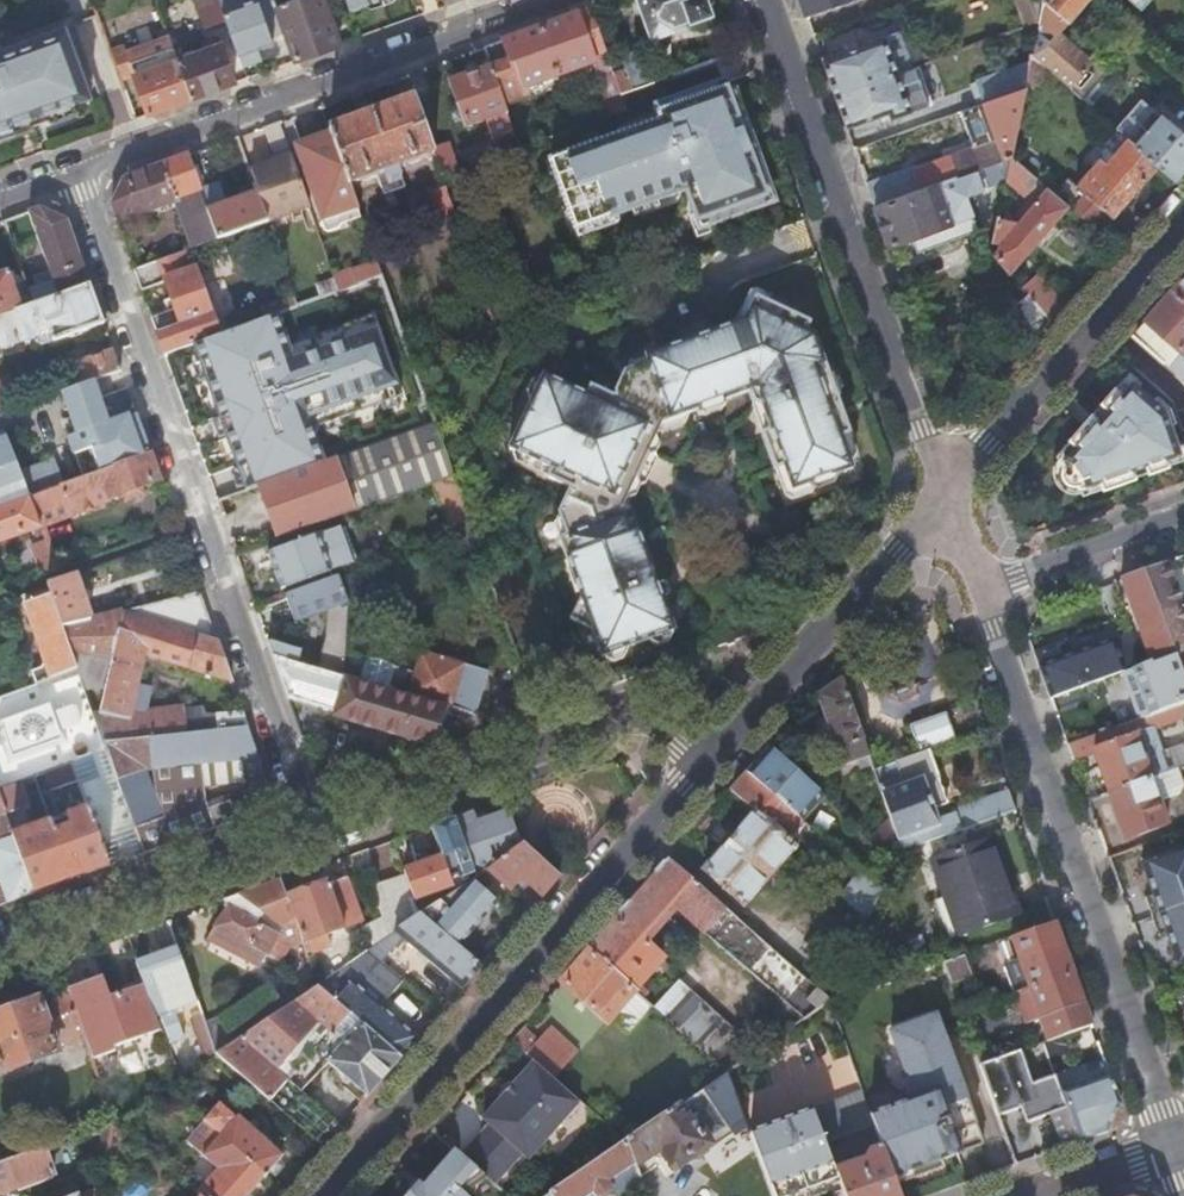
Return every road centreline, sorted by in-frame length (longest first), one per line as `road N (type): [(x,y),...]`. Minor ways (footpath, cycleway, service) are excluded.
road 1 (residential): [(309,830),(77,172)]
road 2 (residential): [(725,746),(333,1195)]
road 3 (residential): [(1172,1150),(980,588)]
road 4 (residential): [(765,0),(944,494)]
road 5 (residential): [(77,172),(554,0)]
road 6 (residential): [(725,746),(684,718),(643,715),(309,830)]
road 7 (residential): [(1183,219),(944,494)]
road 8 (residential): [(944,494),(725,746)]
road 9 (residential): [(309,830),(0,950)]
road 10 (residential): [(980,588),(1183,515)]
road 11 (residential): [(1172,1150),(1050,1195)]

